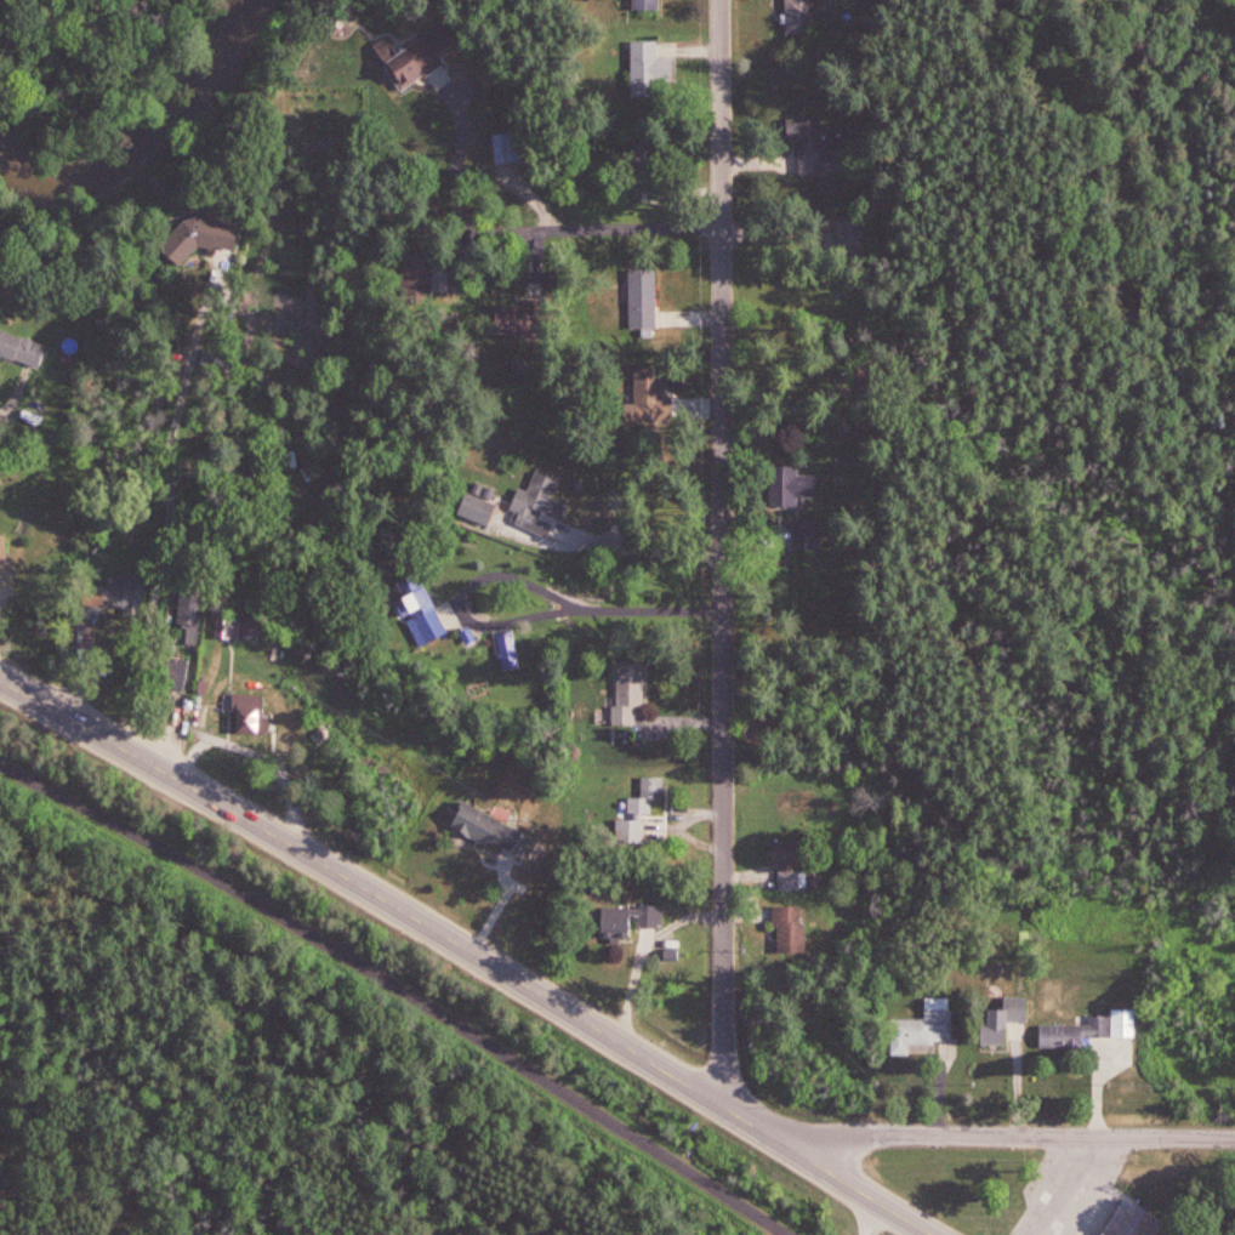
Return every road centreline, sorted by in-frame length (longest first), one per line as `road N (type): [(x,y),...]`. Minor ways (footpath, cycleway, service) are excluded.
road 1 (residential): [(723,1105),(725,0)]
road 2 (tertiary): [(935,1234),(0,677)]
road 3 (residential): [(1234,1139),(770,1133)]

